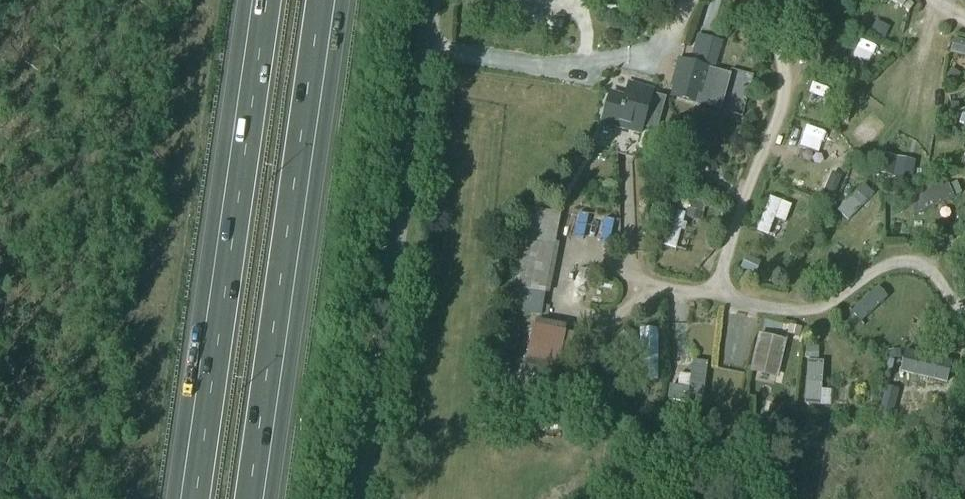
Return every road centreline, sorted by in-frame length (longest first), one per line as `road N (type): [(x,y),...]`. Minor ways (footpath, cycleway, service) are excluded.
road 1 (motorway): [(260,0),(188,498)]
road 2 (motorway): [(257,498),(328,0)]
road 3 (unclassified): [(356,498),(424,46)]
road 4 (residential): [(424,46),(533,64),(603,61),(656,46),(688,0)]

